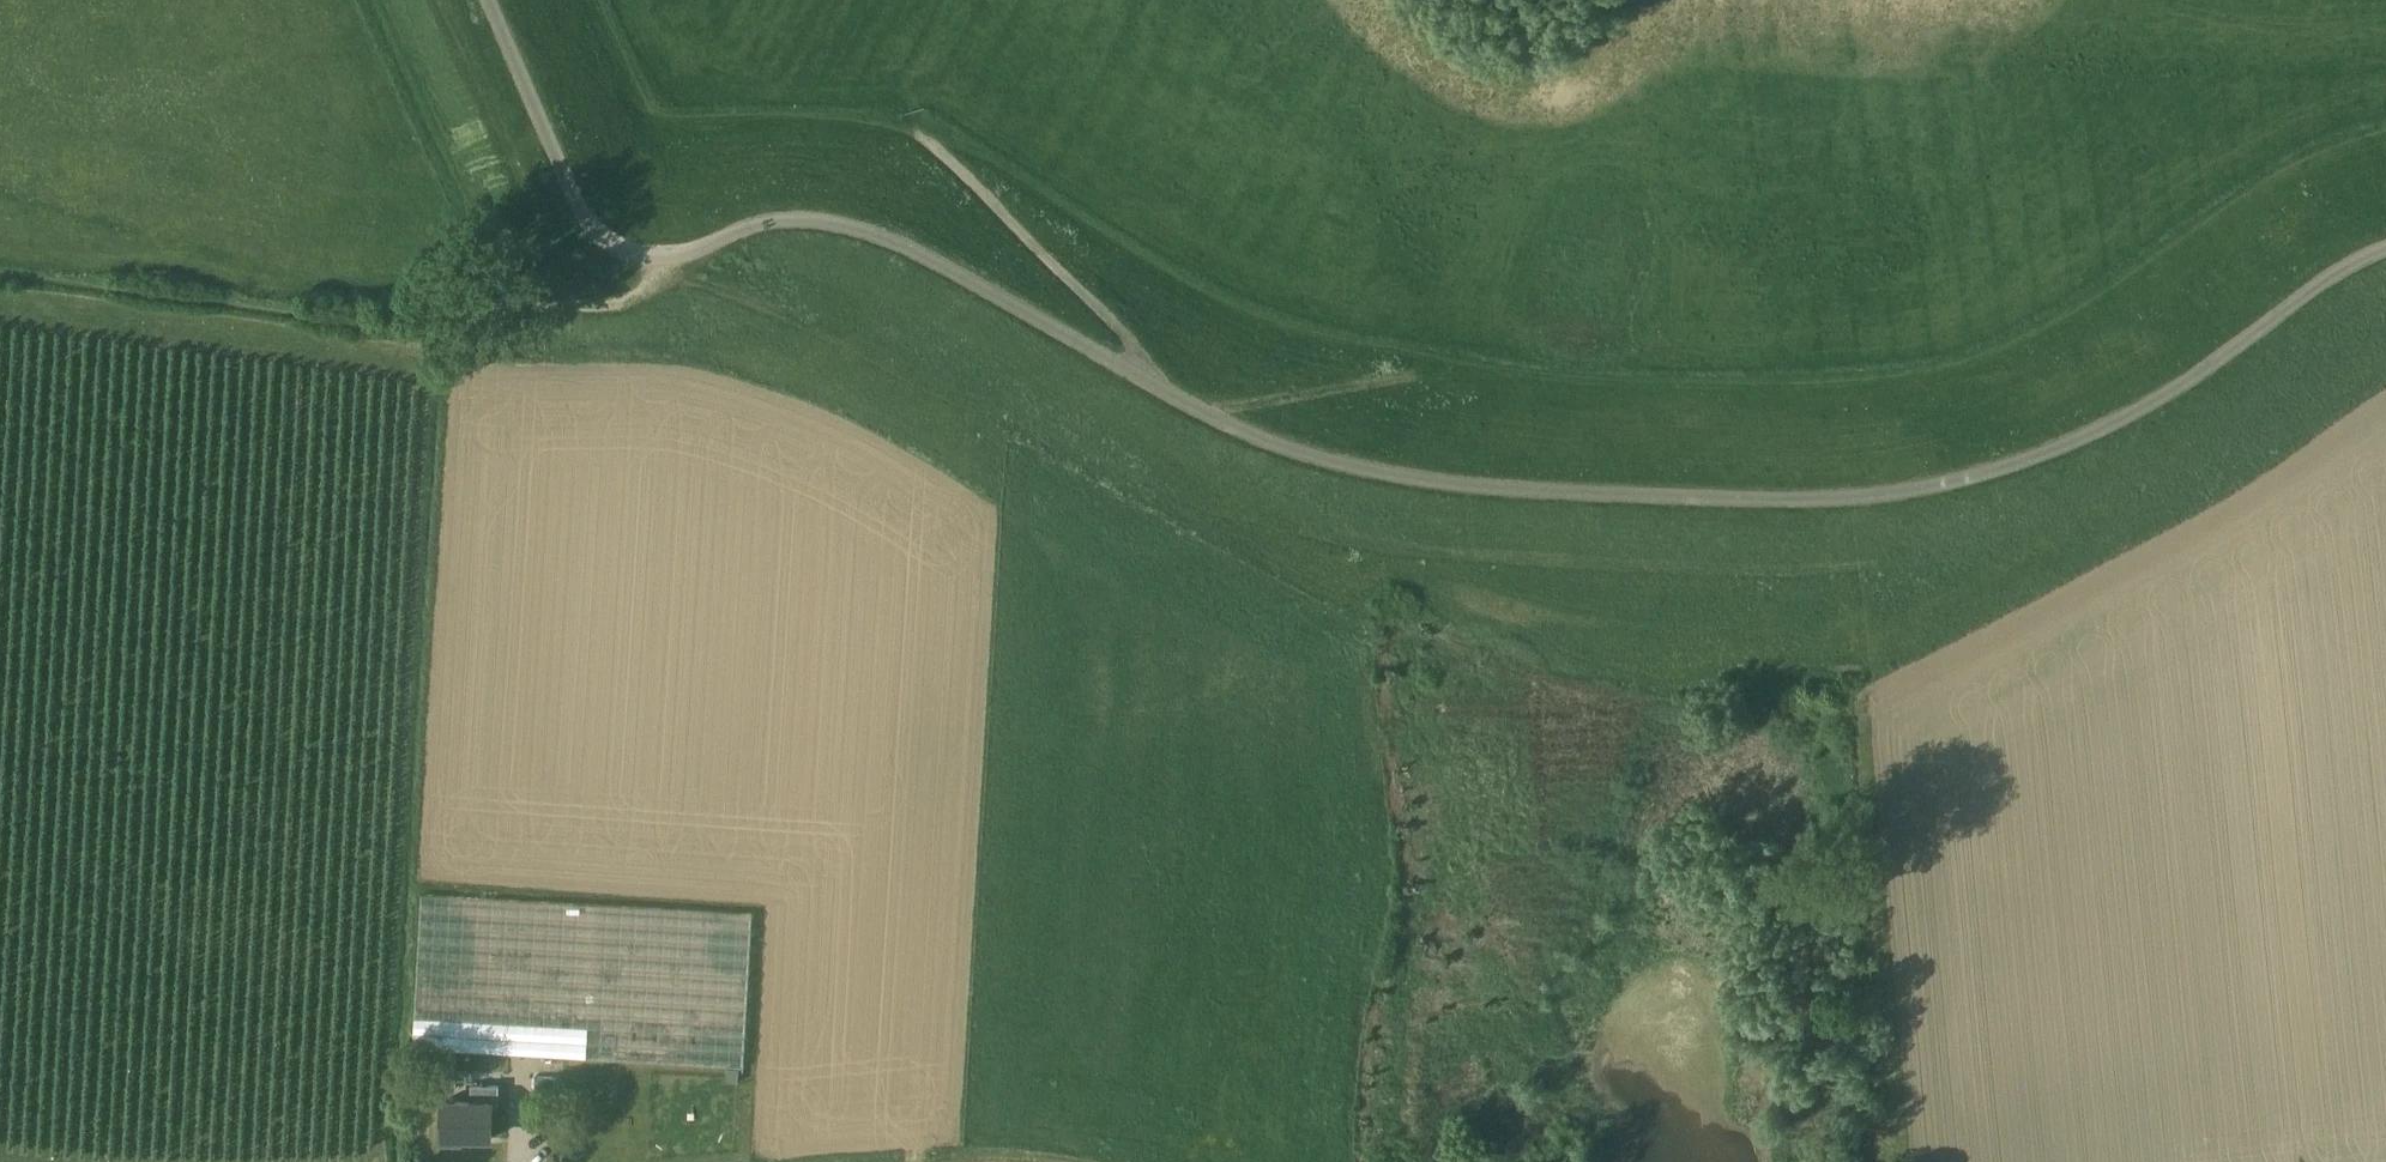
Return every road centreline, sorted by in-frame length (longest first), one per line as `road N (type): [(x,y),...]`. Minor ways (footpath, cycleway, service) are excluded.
road 1 (unclassified): [(2385,252),(2188,387),(2008,470),(1873,500),(1727,506),(1477,487),(1296,453),(1228,426),(1008,297),(882,235),(835,221),(758,221),(673,257),(617,249),(583,216),(487,0)]
road 2 (track): [(1138,376),(1130,339),(918,134)]
road 3 (track): [(673,257),(659,288),(631,302),(523,309)]

